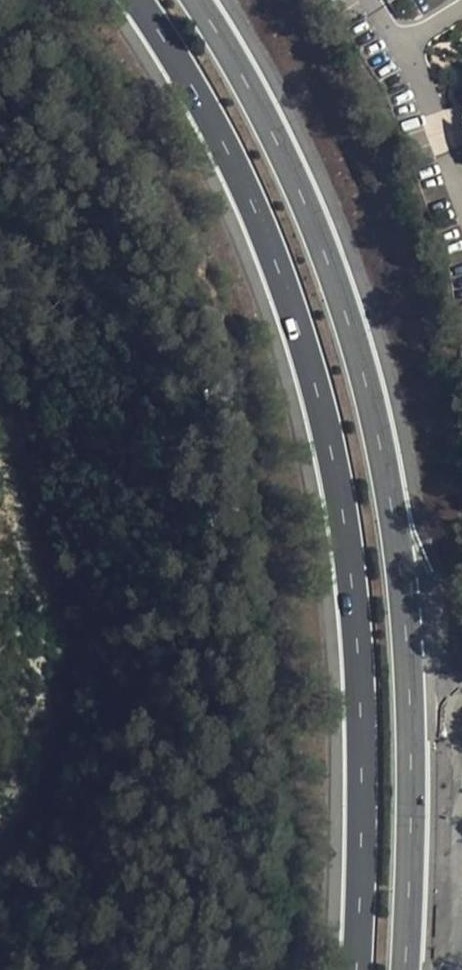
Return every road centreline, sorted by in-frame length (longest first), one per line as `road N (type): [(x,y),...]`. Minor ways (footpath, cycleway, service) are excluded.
road 1 (secondary): [(129,0),(191,90),(251,206),(295,317),(327,439),(352,591),(360,737),(356,969)]
road 2 (secondary): [(405,969),(407,584),(378,430),(297,173),(198,0)]

